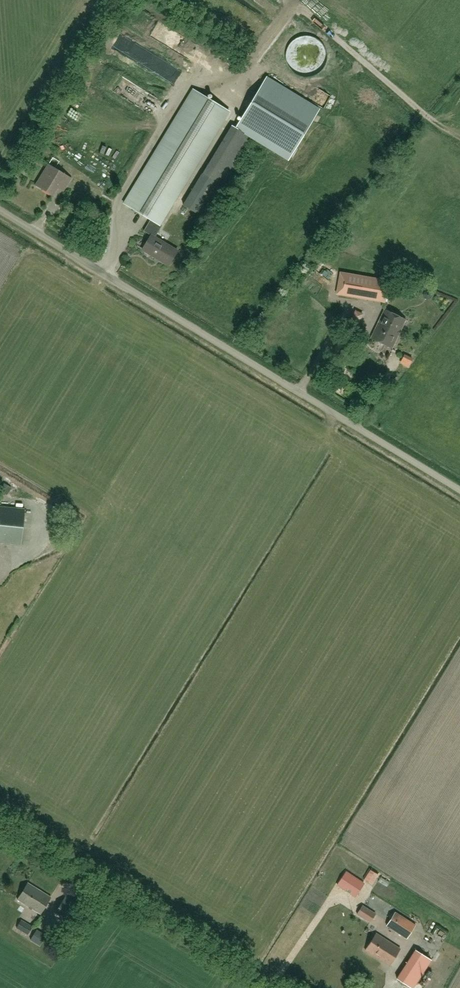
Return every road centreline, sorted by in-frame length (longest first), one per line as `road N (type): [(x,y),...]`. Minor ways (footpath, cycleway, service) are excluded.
road 1 (unclassified): [(459,490),(0,210)]
road 2 (unclassified): [(274,987),(0,822)]

